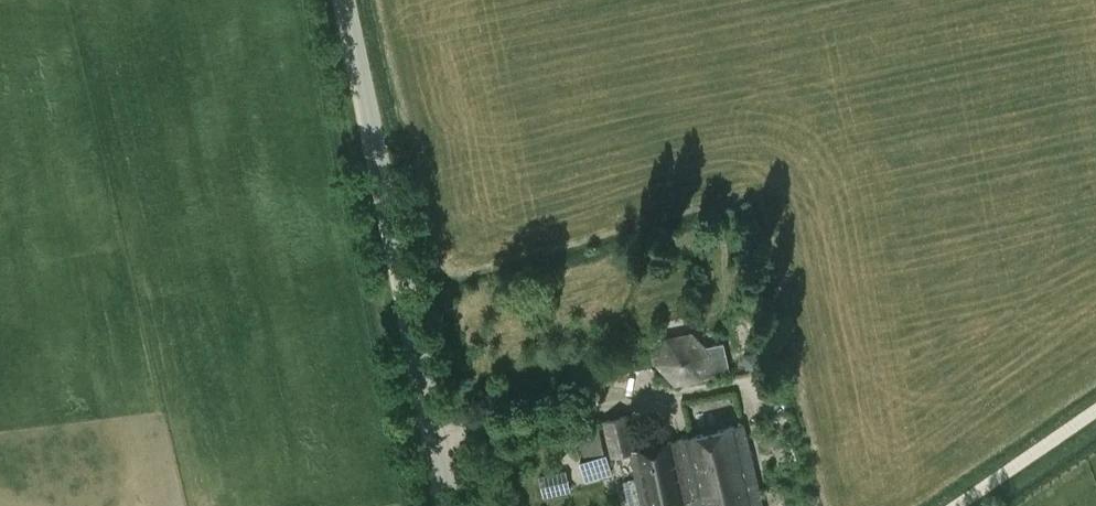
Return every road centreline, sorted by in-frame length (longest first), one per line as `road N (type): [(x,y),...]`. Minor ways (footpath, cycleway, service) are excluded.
road 1 (unclassified): [(455,505),(356,0)]
road 2 (unclassified): [(953,505),(1095,409)]

